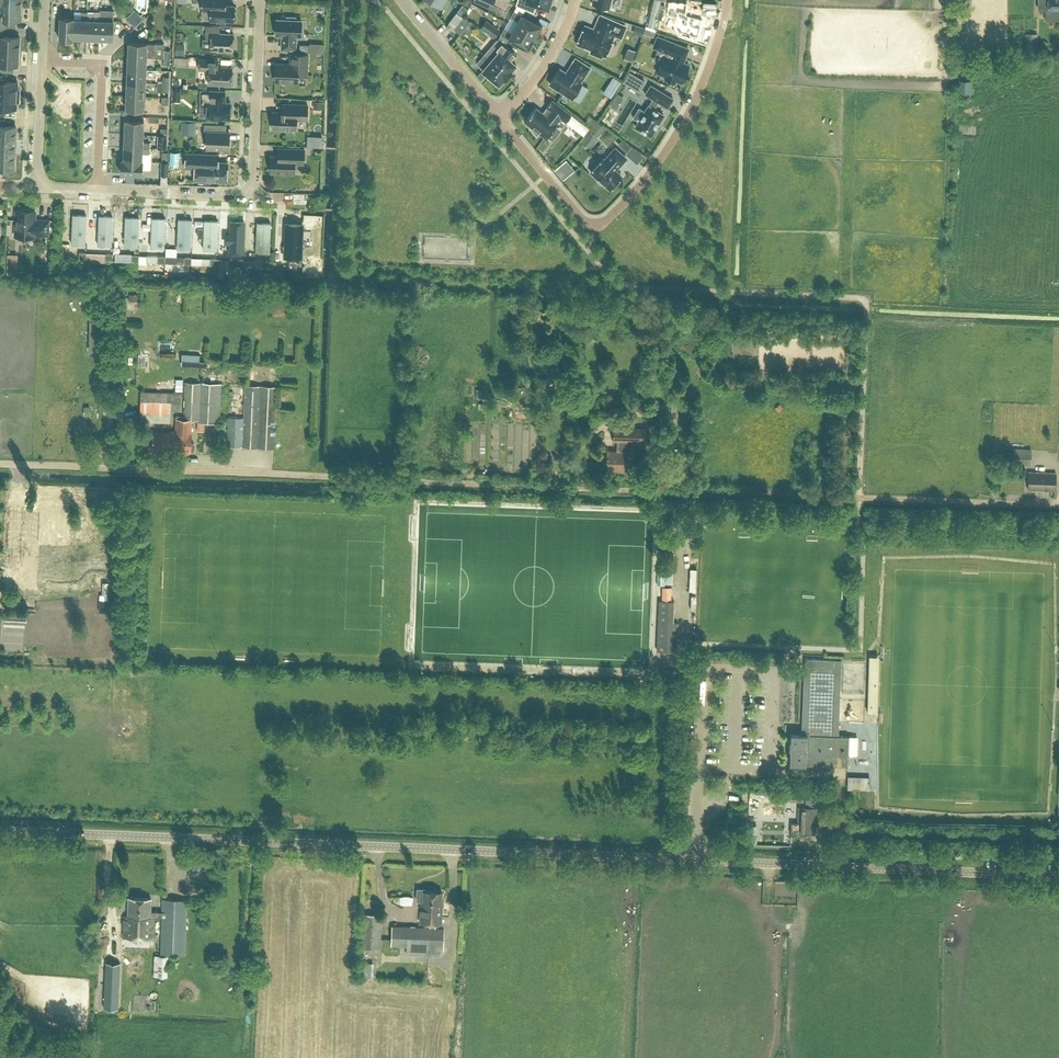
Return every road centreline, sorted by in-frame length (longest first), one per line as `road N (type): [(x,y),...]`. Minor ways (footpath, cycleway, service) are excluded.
road 1 (unclassified): [(1058,875),(0,829)]
road 2 (track): [(859,498),(0,465)]
road 3 (residential): [(497,116),(583,221),(604,222),(687,118),(727,0)]
road 4 (track): [(1058,504),(859,498)]
road 5 (residential): [(251,197),(260,0)]
road 6 (residential): [(97,191),(102,65),(42,62)]
road 7 (residential): [(251,197),(97,191)]
road 8 (residential): [(497,116),(403,0)]
road 9 (residential): [(576,0),(543,67),(497,116)]
road 10 (residential): [(35,187),(42,62)]

